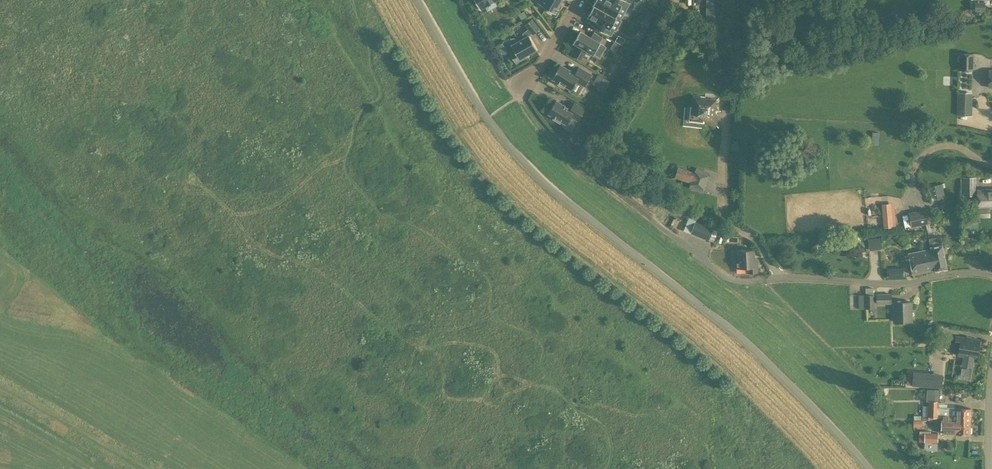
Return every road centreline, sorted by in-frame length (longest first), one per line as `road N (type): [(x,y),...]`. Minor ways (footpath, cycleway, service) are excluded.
road 1 (tertiary): [(866,468),(750,345),(534,173),(478,104),(419,0)]
road 2 (residential): [(991,275),(894,288),(742,283),(585,169)]

